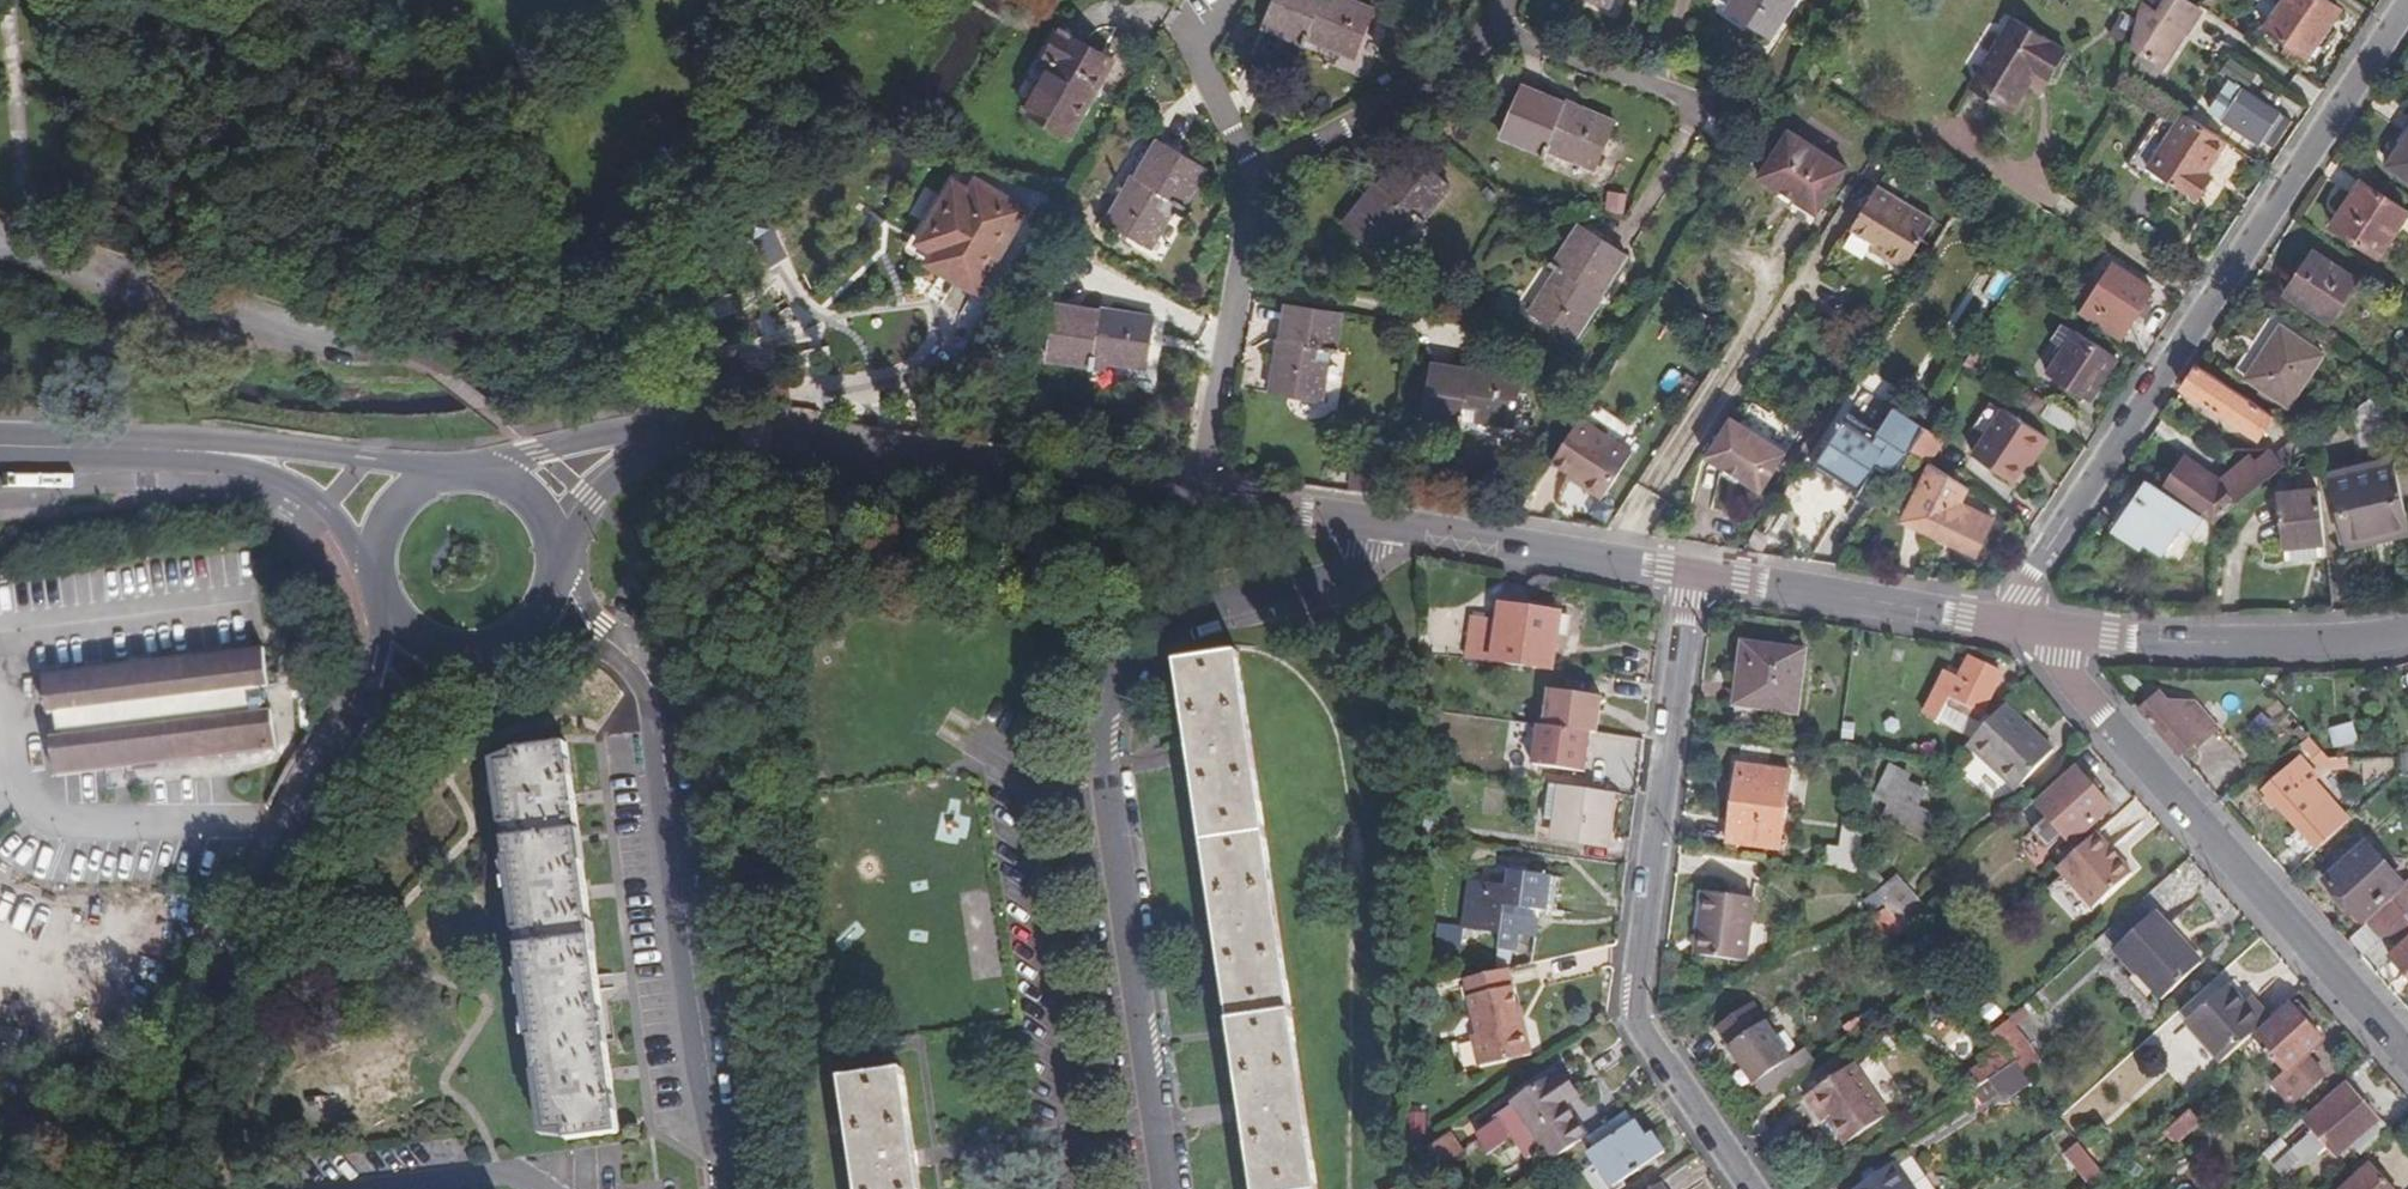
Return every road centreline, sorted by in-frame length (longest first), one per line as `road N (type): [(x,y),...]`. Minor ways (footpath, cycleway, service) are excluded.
road 1 (residential): [(1161,1188),(1103,783),(1105,700),(1139,644),(1193,609),(1296,591),(1344,572),(1365,551),(1374,524)]
road 2 (residential): [(2030,625),(2025,600),(2033,572),(2407,4)]
road 3 (residential): [(1748,1188),(1628,1013),(1696,574)]
road 4 (residential): [(2030,625),(2103,720),(2407,1058)]
road 5 (residential): [(626,653),(650,679),(657,710),(715,1188)]
road 6 (track): [(442,383),(0,232)]
road 7 (tertiary): [(1193,497),(733,431)]
road 8 (tertiary): [(440,471),(243,446),(0,434)]
road 9 (tertiary): [(0,464),(249,475),(320,509),(372,569)]
road 10 (residential): [(126,1188),(191,1025),(298,827)]
road 11 (tertiary): [(2407,632),(2329,645),(2222,647),(2030,625)]
road 12 (tertiary): [(2030,625),(1696,574)]
road 13 (residential): [(1193,497),(1251,168)]
road 14 (tertiary): [(1696,574),(1374,524)]
road 15 (residential): [(1251,168),(1385,111),(1486,25)]
road 16 (tertiary): [(733,431),(688,424),(634,430),(530,453),(504,474)]
road 17 (residential): [(1703,110),(1486,25)]
road 18 (residential): [(387,613),(353,720),(298,827)]
road 19 (residential): [(298,827),(449,655)]
road 20 (tertiary): [(560,538),(617,478),(733,431)]
road 21 (residential): [(1227,0),(1193,54),(1251,168)]
road 22 (tertiary): [(1374,524),(1193,497)]
road 23 (tertiary): [(440,471),(389,508),(372,569)]

